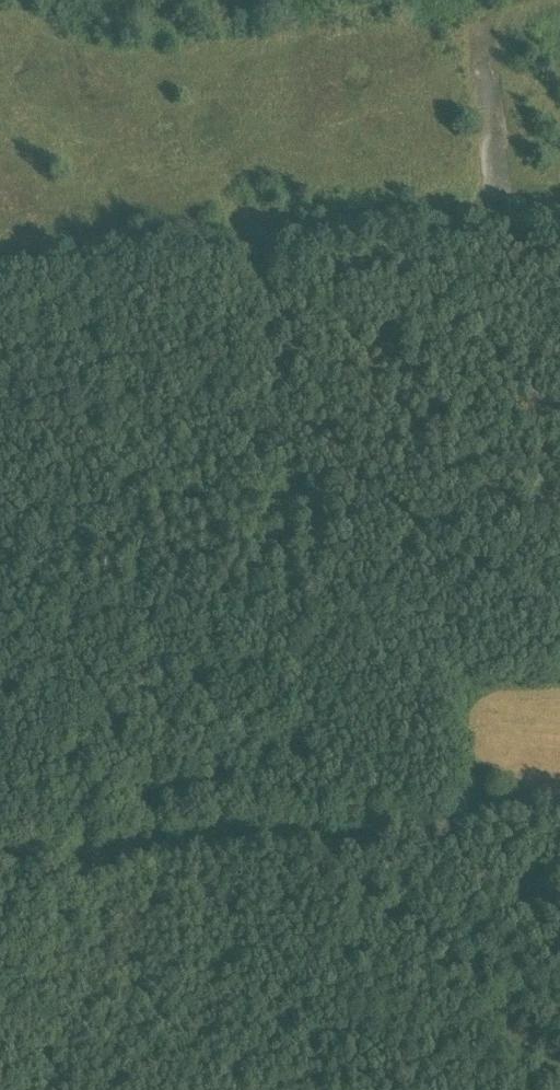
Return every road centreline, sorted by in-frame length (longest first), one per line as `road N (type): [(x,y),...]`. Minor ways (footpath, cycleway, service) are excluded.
road 1 (track): [(0,866),(559,821)]
road 2 (track): [(0,250),(507,220)]
road 3 (track): [(494,41),(507,220),(559,215)]

